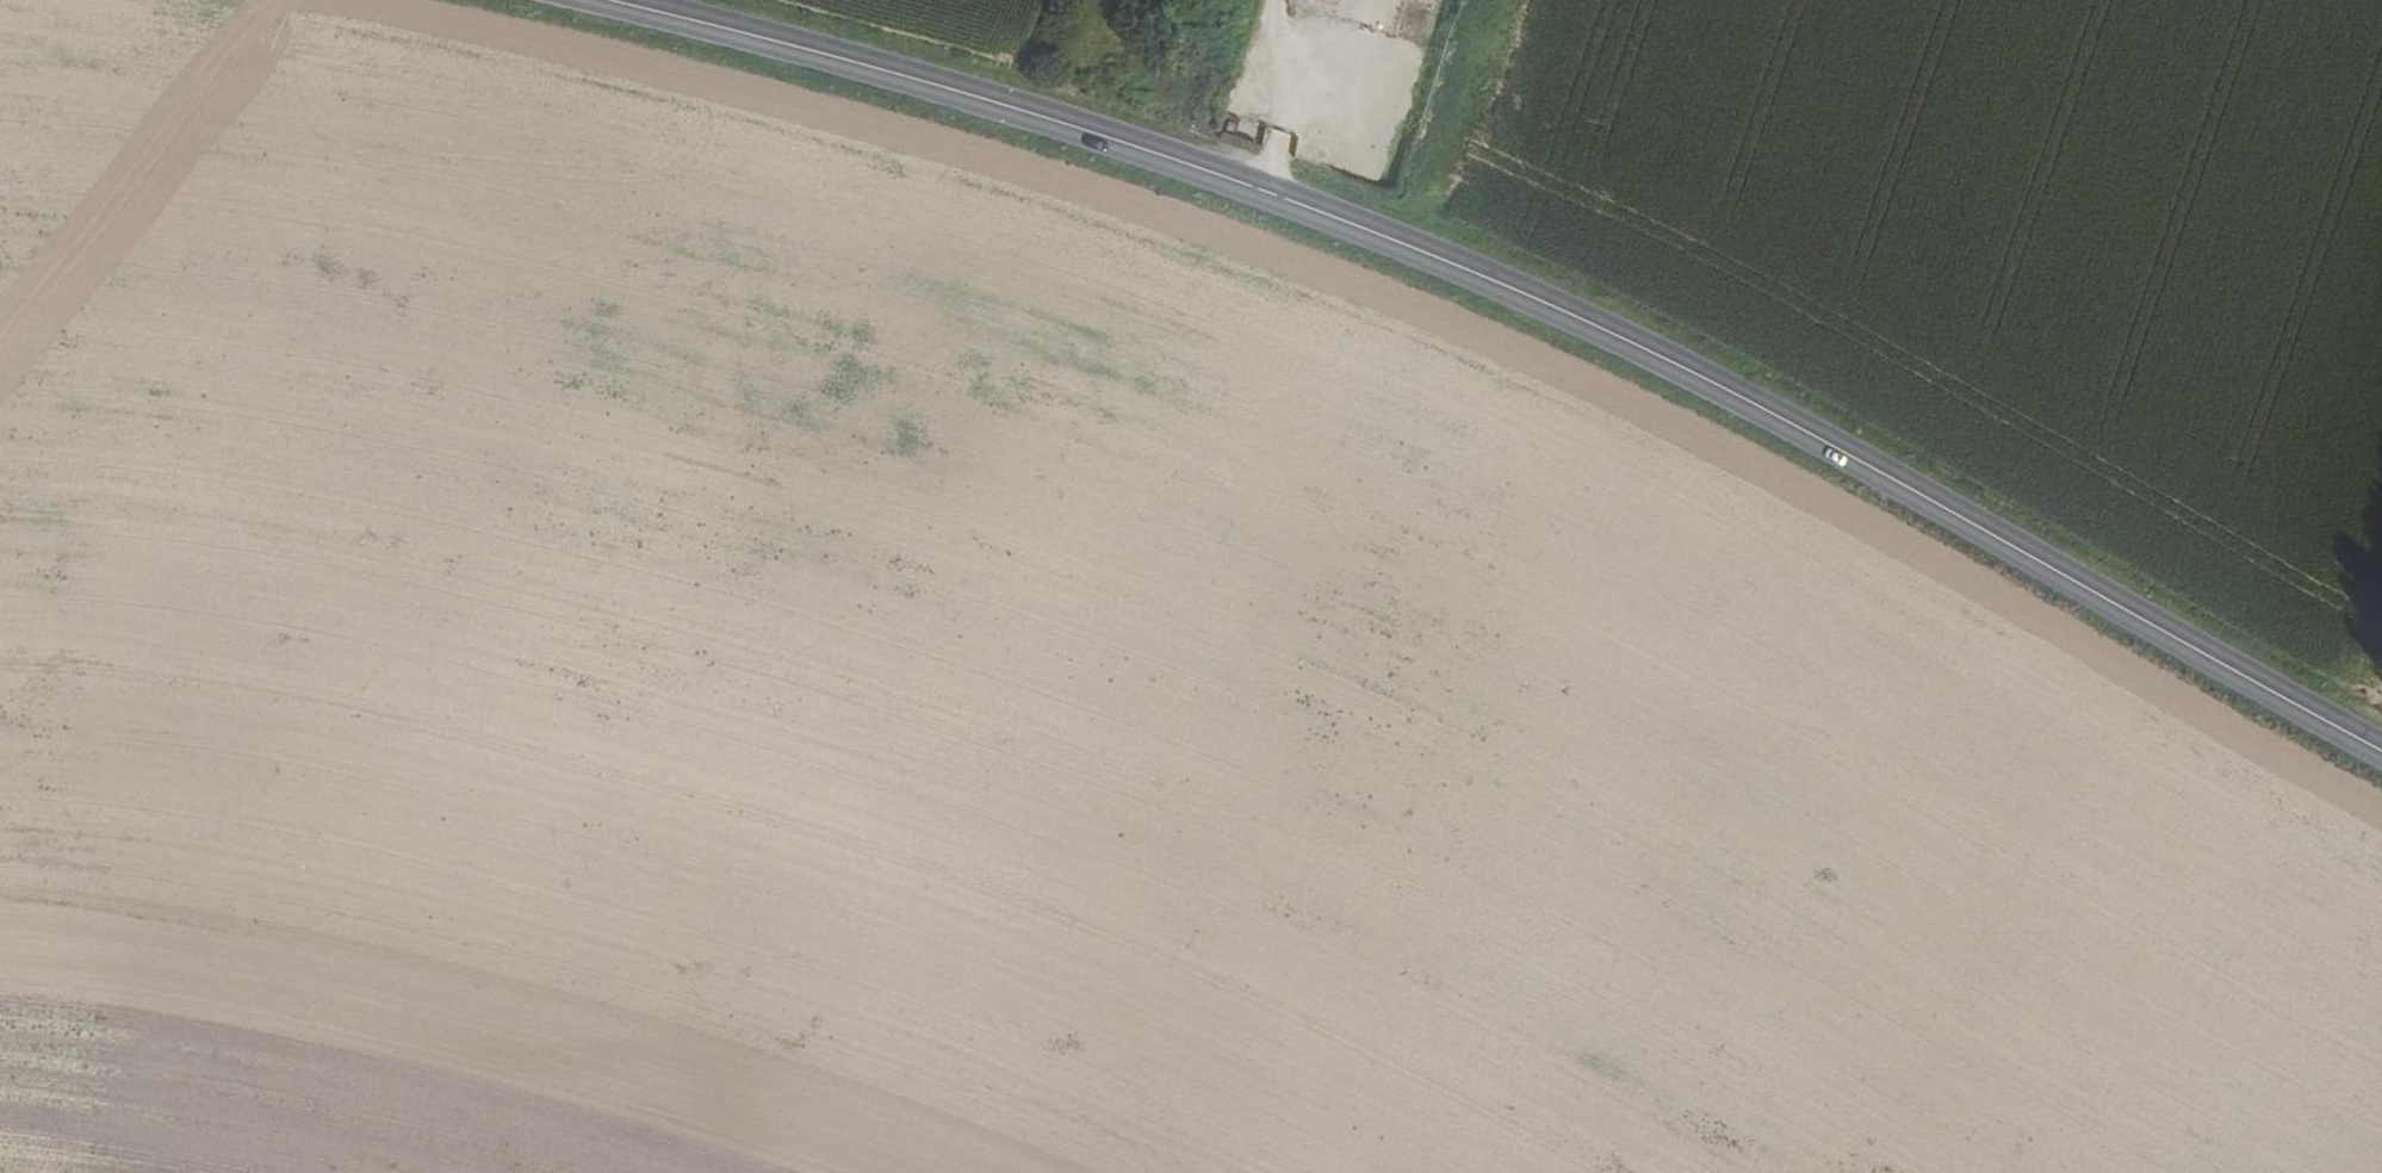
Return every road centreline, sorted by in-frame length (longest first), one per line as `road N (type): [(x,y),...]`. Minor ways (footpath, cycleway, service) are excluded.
road 1 (tertiary): [(614,0),(996,101),(1358,225),(1612,334),(1788,422),(2381,747)]

